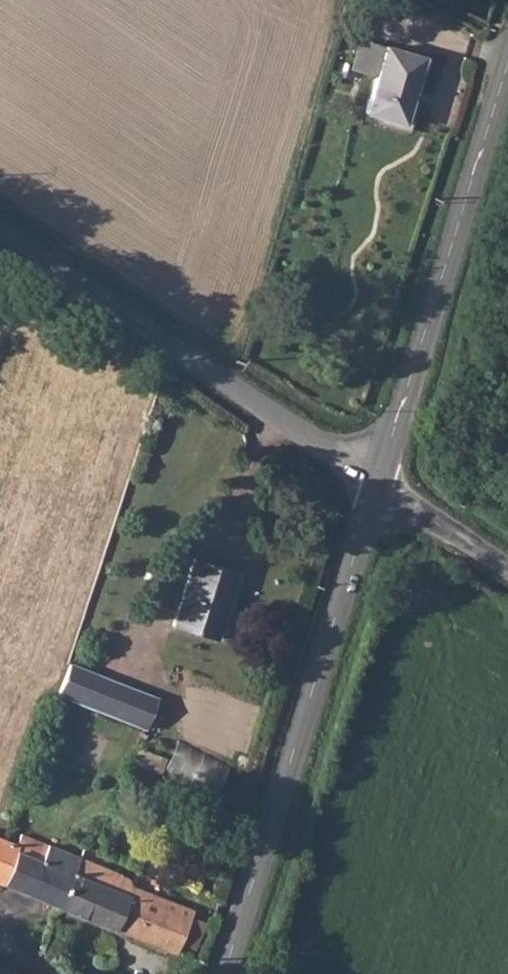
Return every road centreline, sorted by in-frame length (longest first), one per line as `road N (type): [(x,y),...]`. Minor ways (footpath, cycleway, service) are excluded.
road 1 (tertiary): [(375,486),(226,973)]
road 2 (unclassified): [(375,486),(0,232)]
road 3 (tertiary): [(507,61),(375,486)]
road 4 (unclassified): [(507,569),(375,486)]

